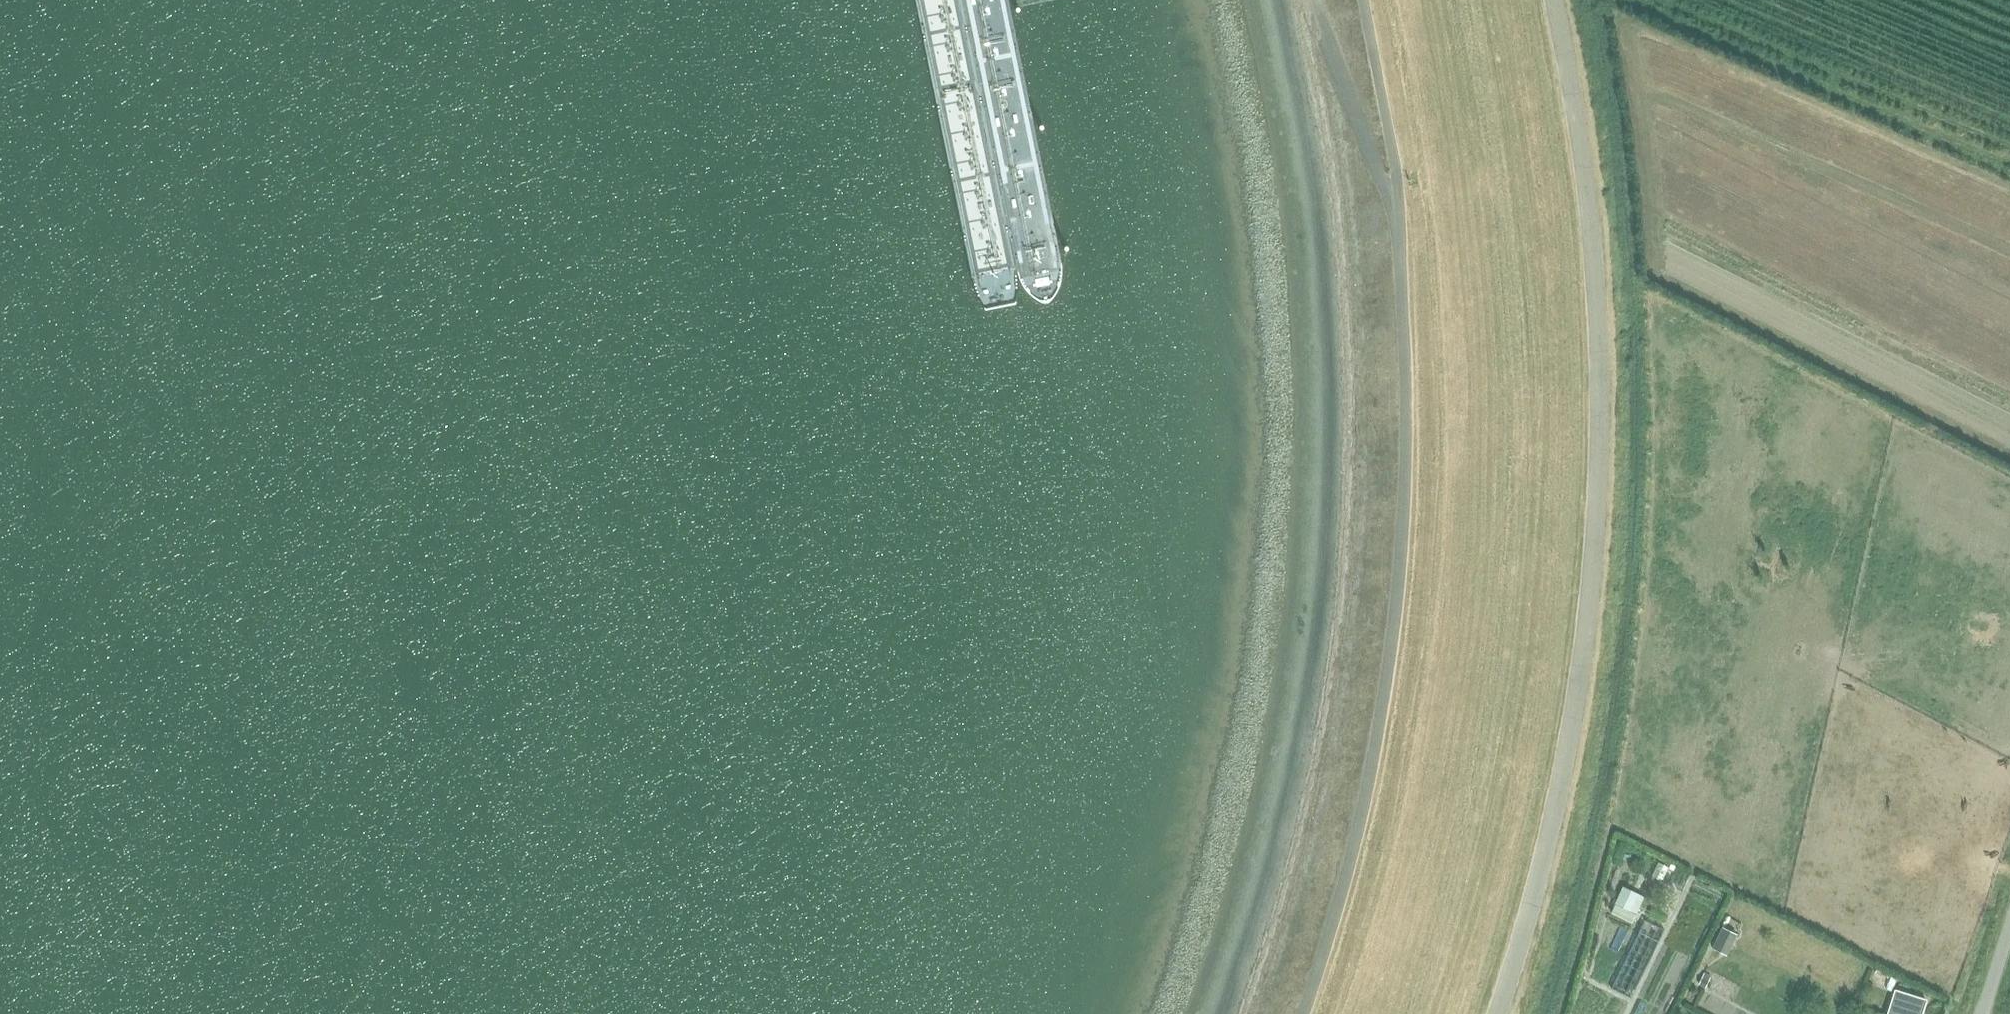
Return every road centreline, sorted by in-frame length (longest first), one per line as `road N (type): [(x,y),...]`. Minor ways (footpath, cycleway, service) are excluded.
road 1 (unclassified): [(1501,1013),(1551,854),(1600,530),(1606,364),(1587,159),(1557,0)]
road 2 (unclassified): [(1302,1013),(1372,759),(1397,584),(1407,436),(1399,208)]
road 3 (unclassified): [(1399,208),(1337,76),(1312,0)]
road 4 (unclassified): [(1362,0),(1399,208)]

